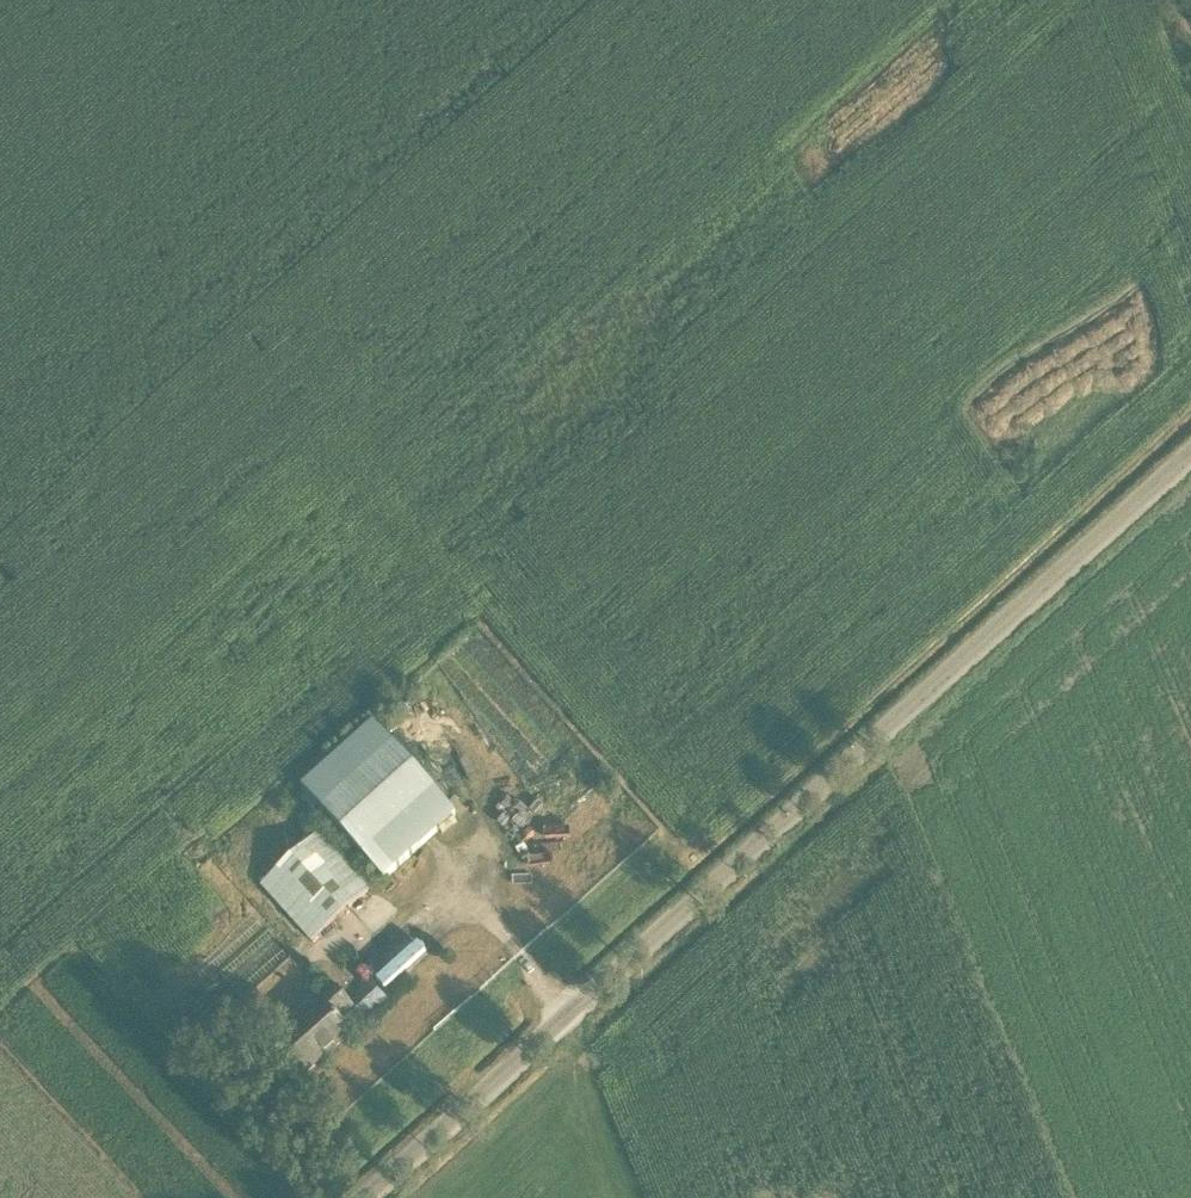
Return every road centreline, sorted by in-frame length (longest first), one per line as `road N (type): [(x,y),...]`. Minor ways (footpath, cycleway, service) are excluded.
road 1 (unclassified): [(357,1197),(1190,453)]

